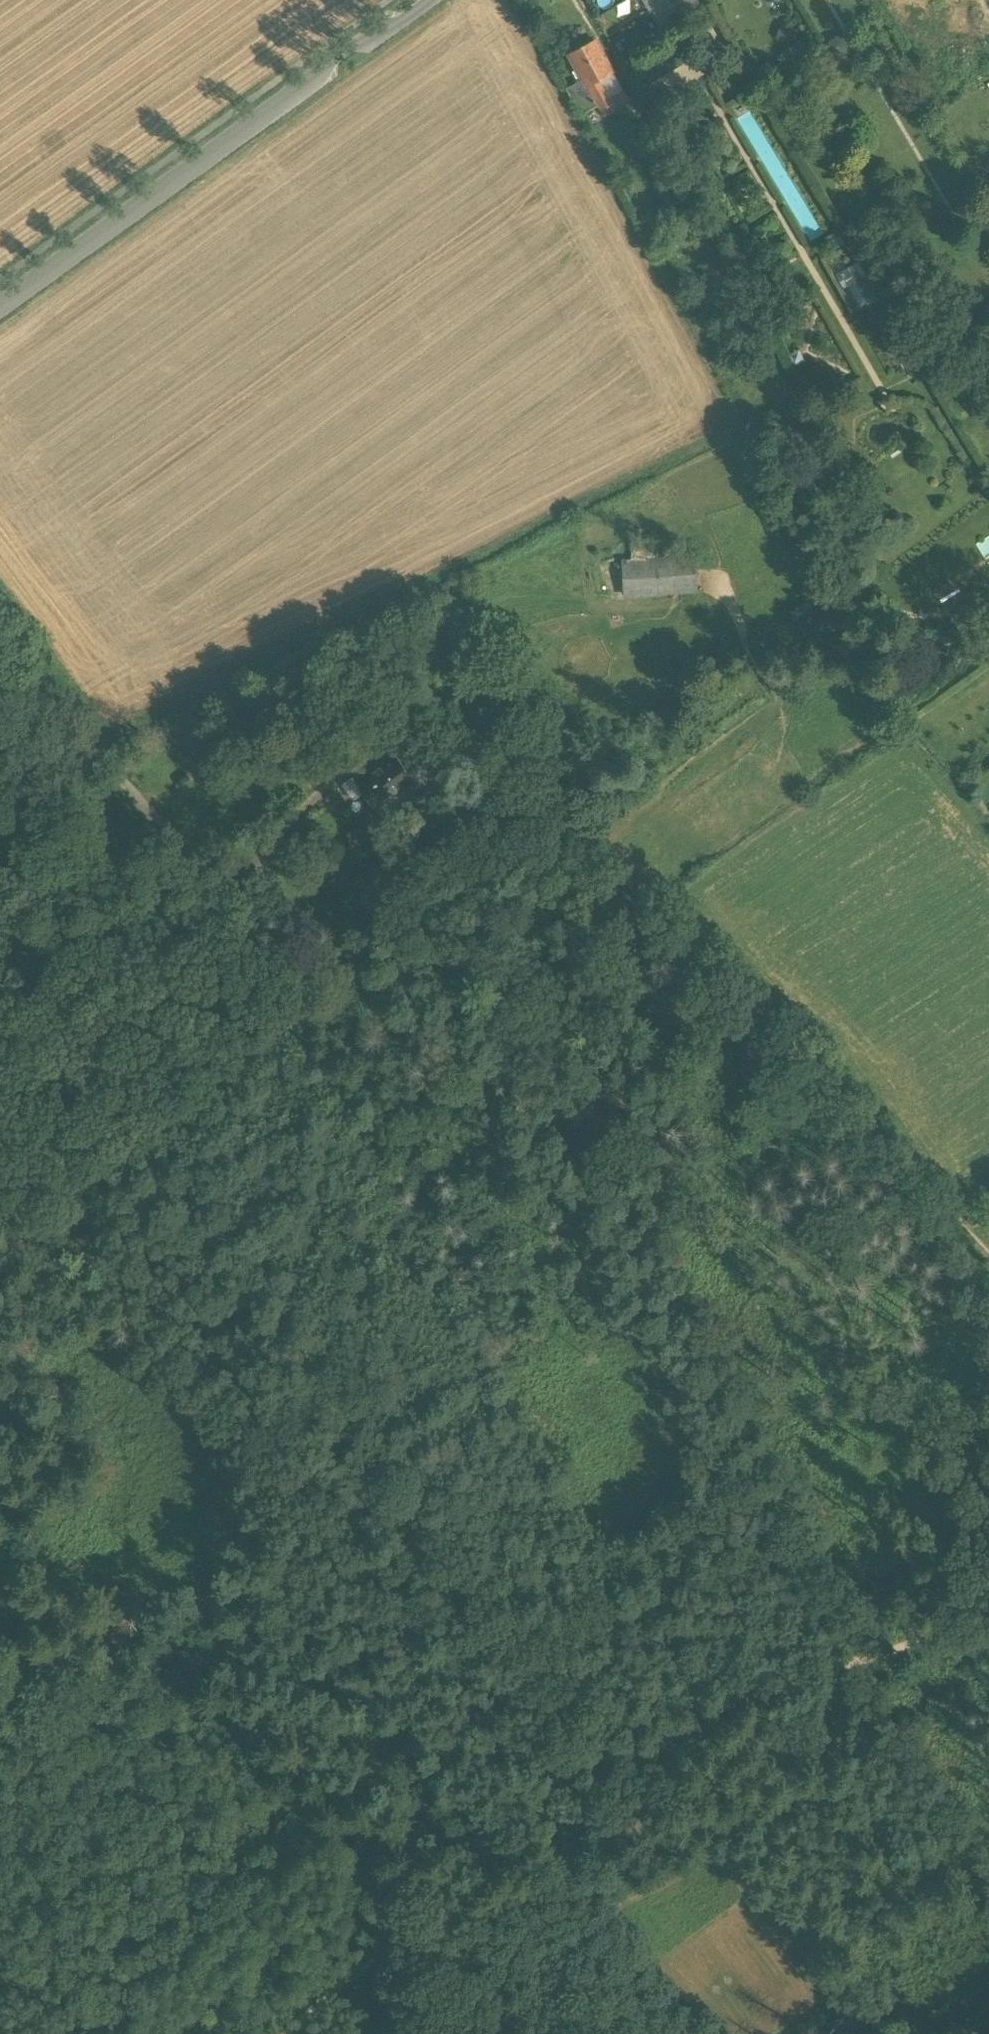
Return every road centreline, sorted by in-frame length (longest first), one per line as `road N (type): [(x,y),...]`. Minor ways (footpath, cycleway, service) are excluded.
road 1 (track): [(288,993),(453,852),(586,841),(673,919),(988,1253)]
road 2 (residential): [(430,0),(344,51),(0,307)]
road 3 (track): [(988,1614),(870,1659),(709,1702),(604,1786)]
road 4 (track): [(604,1786),(307,2033)]
road 5 (track): [(178,858),(288,993)]

